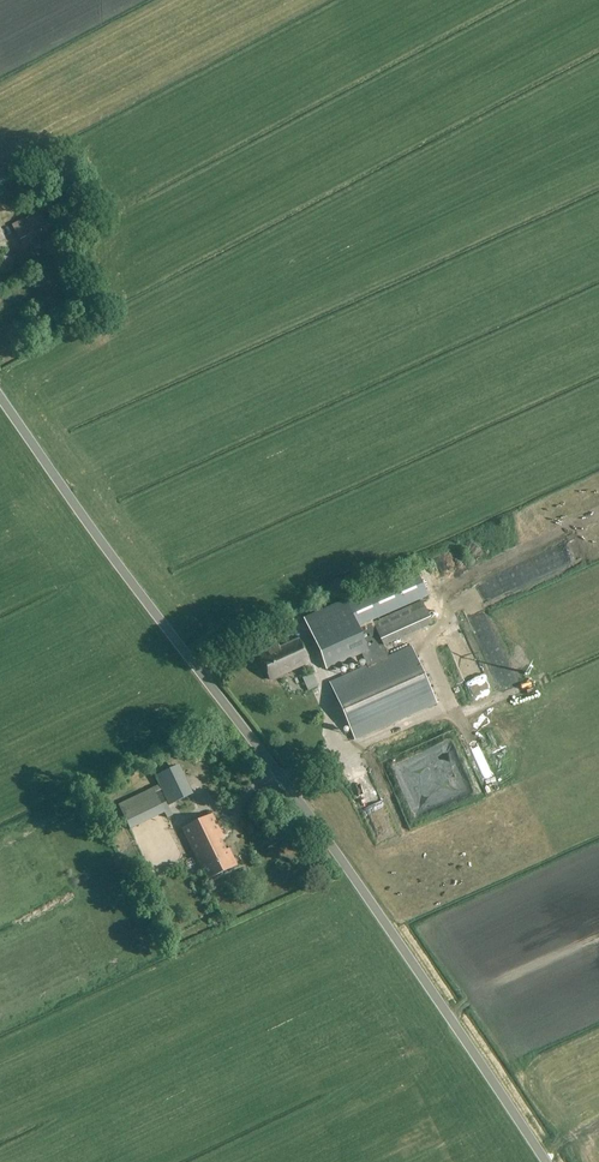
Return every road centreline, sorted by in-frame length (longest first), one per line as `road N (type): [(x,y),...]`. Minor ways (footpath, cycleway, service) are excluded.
road 1 (unclassified): [(549,1161),(0,384)]

